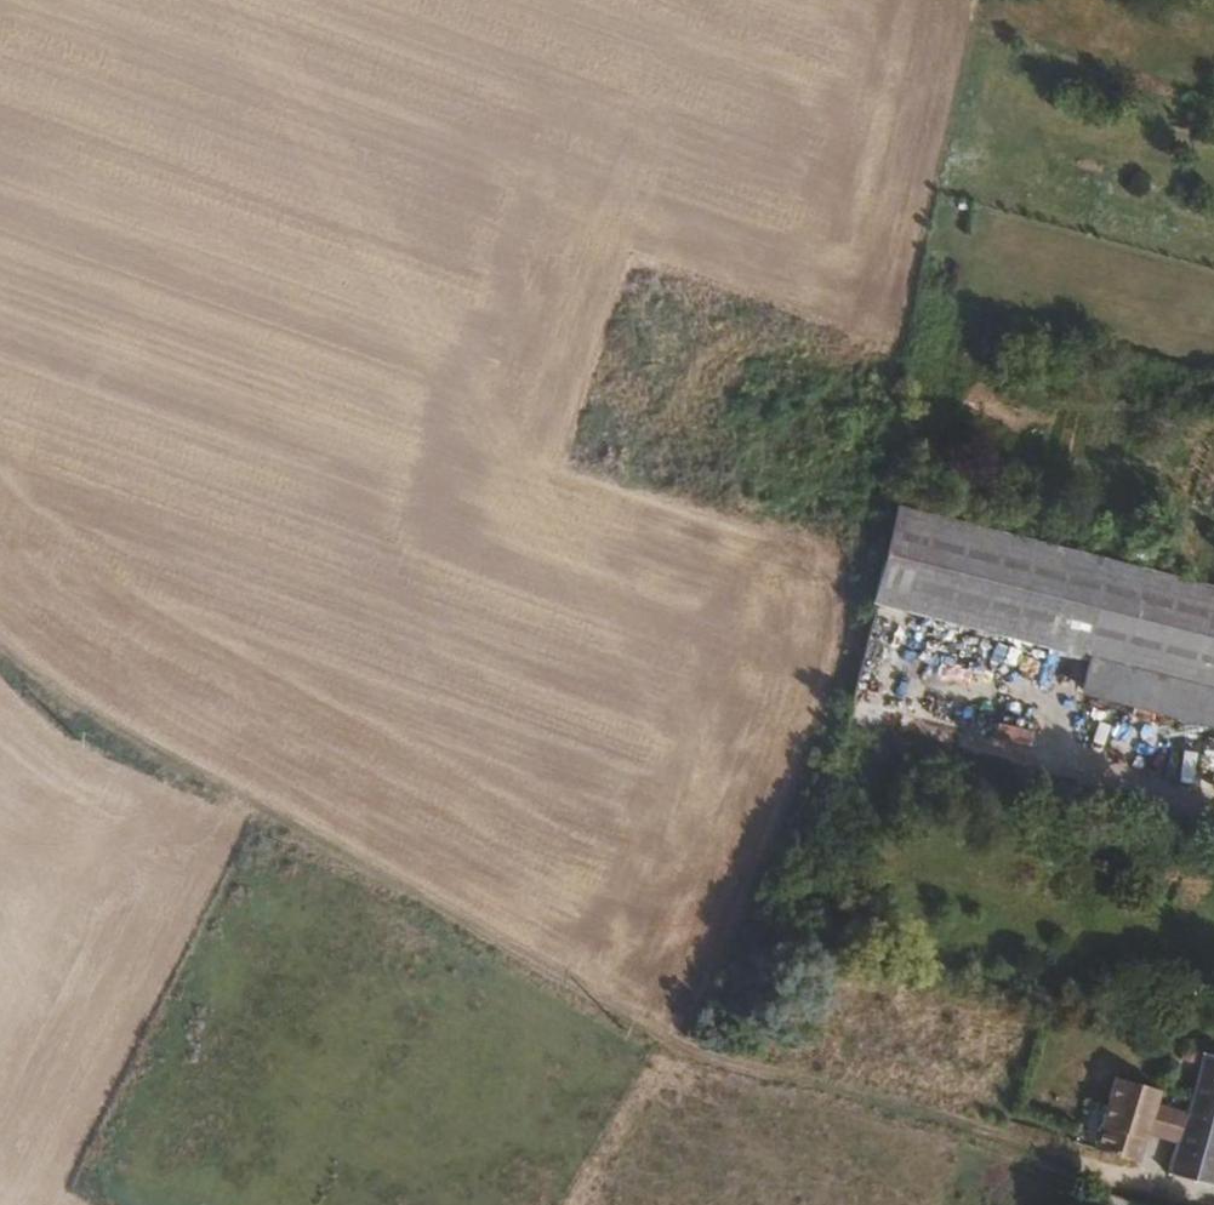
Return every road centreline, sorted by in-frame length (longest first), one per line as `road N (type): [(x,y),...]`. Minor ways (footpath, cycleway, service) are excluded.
road 1 (track): [(0,663),(93,748),(708,1041),(1088,1155)]

